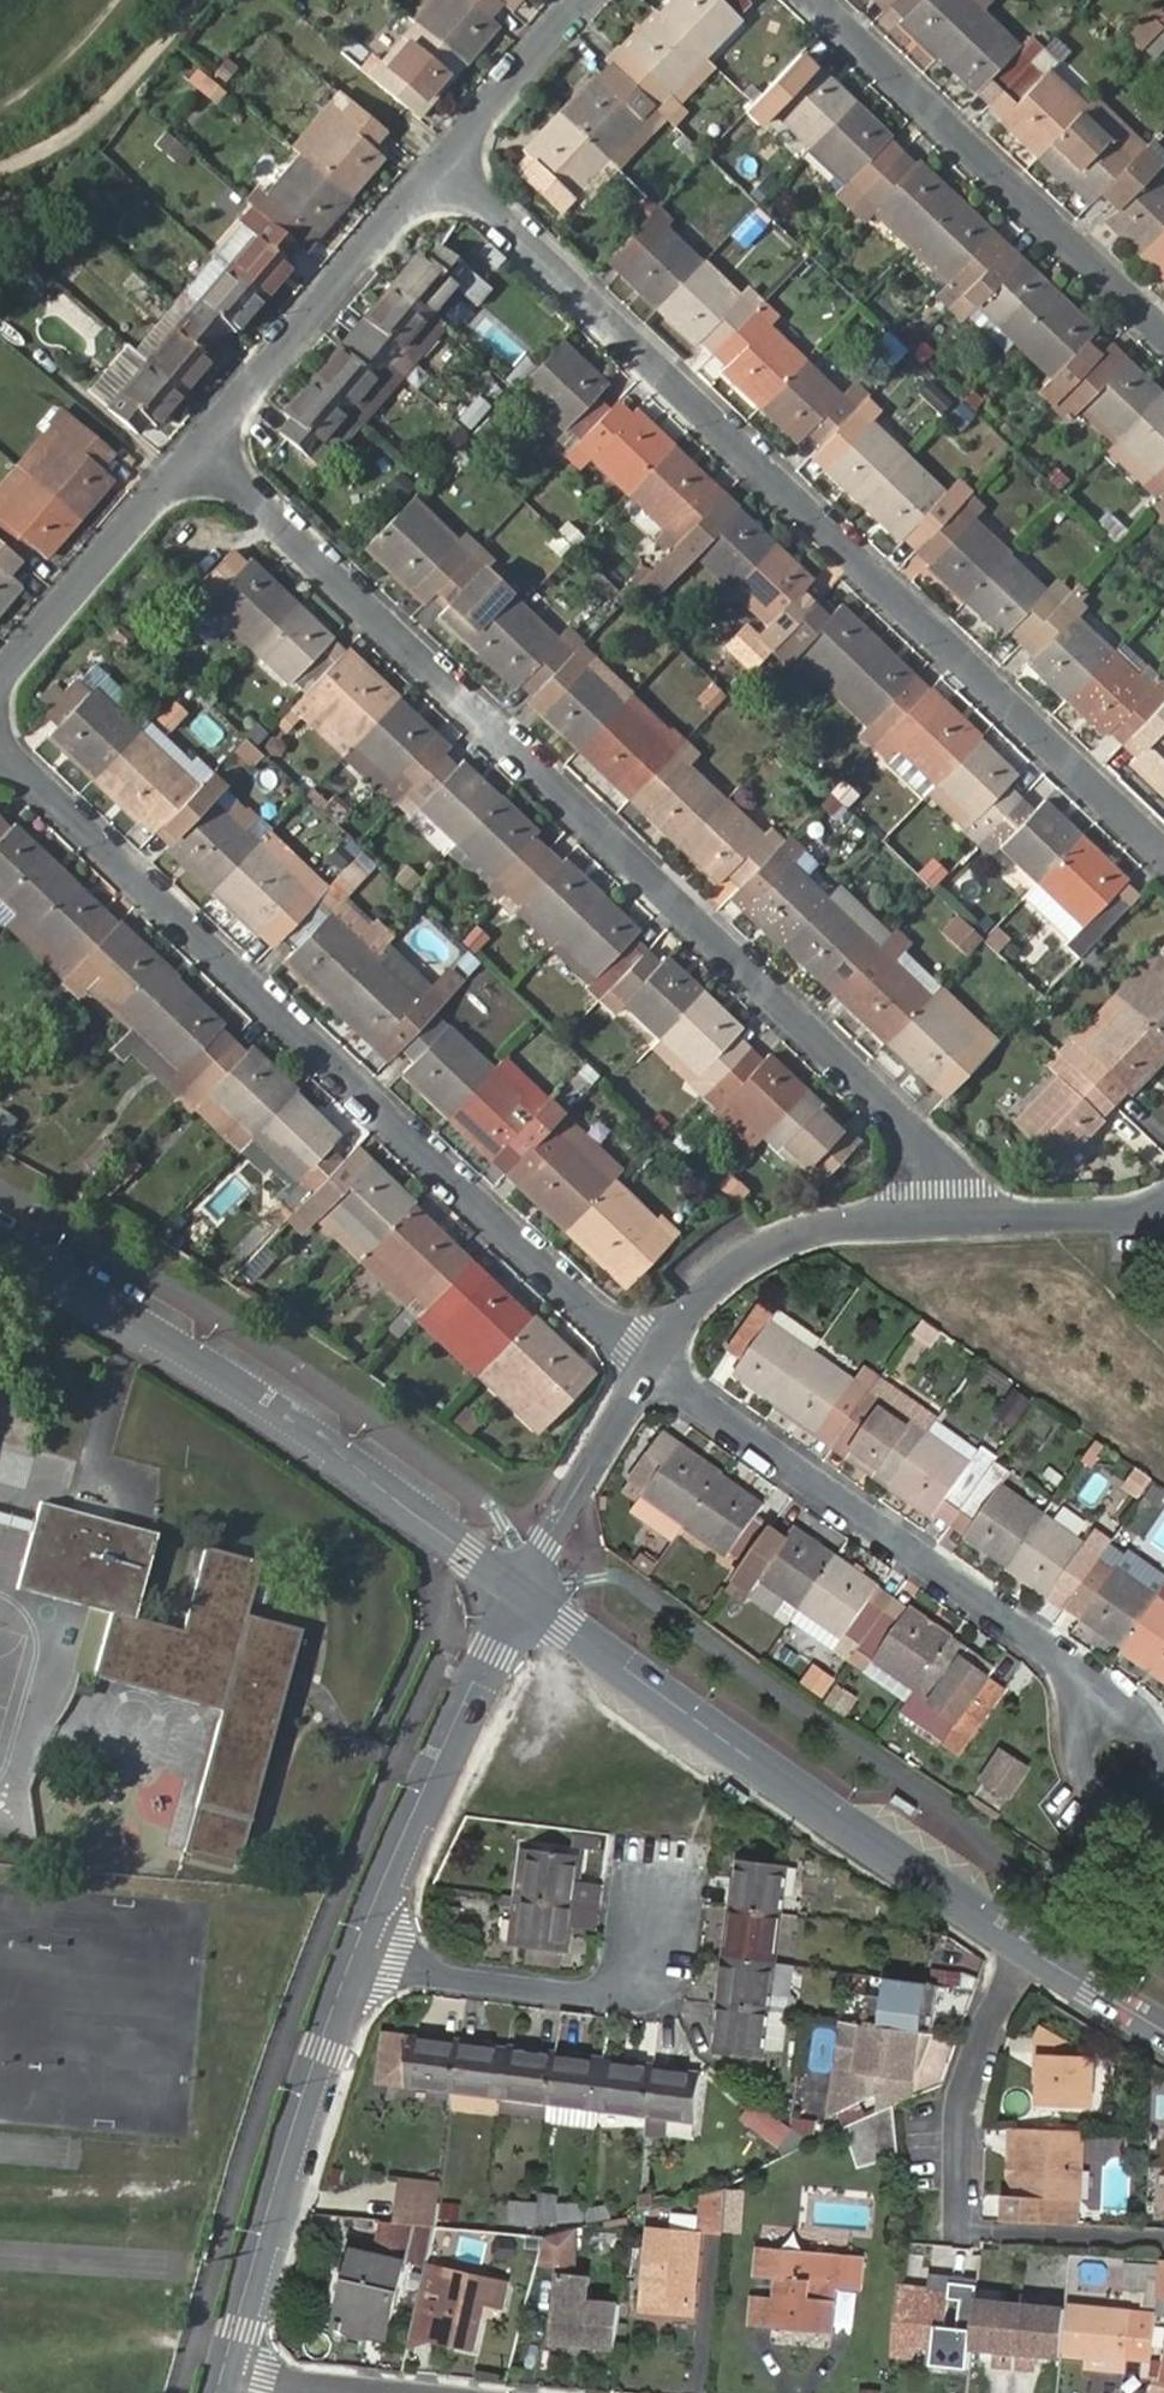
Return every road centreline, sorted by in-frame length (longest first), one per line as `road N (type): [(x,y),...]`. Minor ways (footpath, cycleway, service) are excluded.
road 1 (residential): [(945,1211),(930,1153),(204,446)]
road 2 (residential): [(1163,852),(447,164)]
road 3 (residential): [(649,1360),(584,1308),(0,737)]
road 4 (residential): [(649,1360),(1081,1677),(1130,1770)]
road 5 (residential): [(524,1588),(184,1346),(0,1243)]
road 6 (residential): [(524,1588),(727,1742),(1022,1942)]
road 7 (residential): [(1022,1942),(964,2087),(957,2127),(960,2229),(1163,2244)]
road 8 (residential): [(1163,328),(822,0)]
road 9 (residential): [(226,2377),(355,1953)]
road 10 (residential): [(355,1953),(524,1588)]
road 11 (residential): [(355,1953),(585,1995),(645,1991),(659,1899)]
road 12 (residential): [(204,446),(447,164)]
road 13 (residential): [(649,1360),(751,1249),(879,1214),(945,1211)]
road 14 (residential): [(0,694),(204,446)]
road 15 (residential): [(524,1588),(649,1360)]
road 16 (residential): [(945,1211),(1163,1212)]
road 17 (residential): [(447,164),(589,0)]
road 18 (residential): [(1022,1942),(1163,2029)]
road 19 (residential): [(226,2377),(372,2392)]

